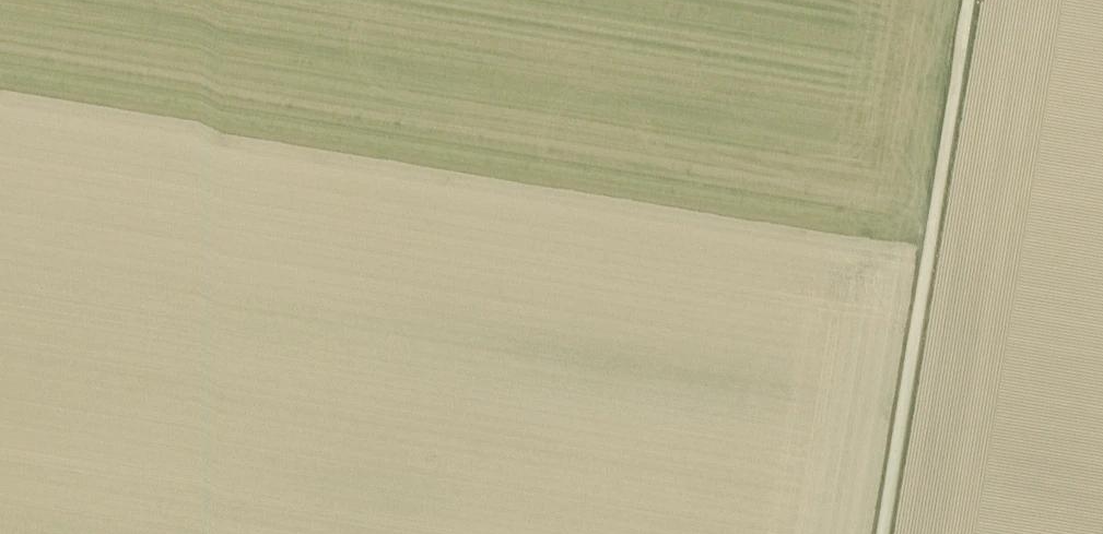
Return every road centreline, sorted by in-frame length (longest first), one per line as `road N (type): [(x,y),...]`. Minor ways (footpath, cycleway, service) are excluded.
road 1 (track): [(887,533),(975,0)]

